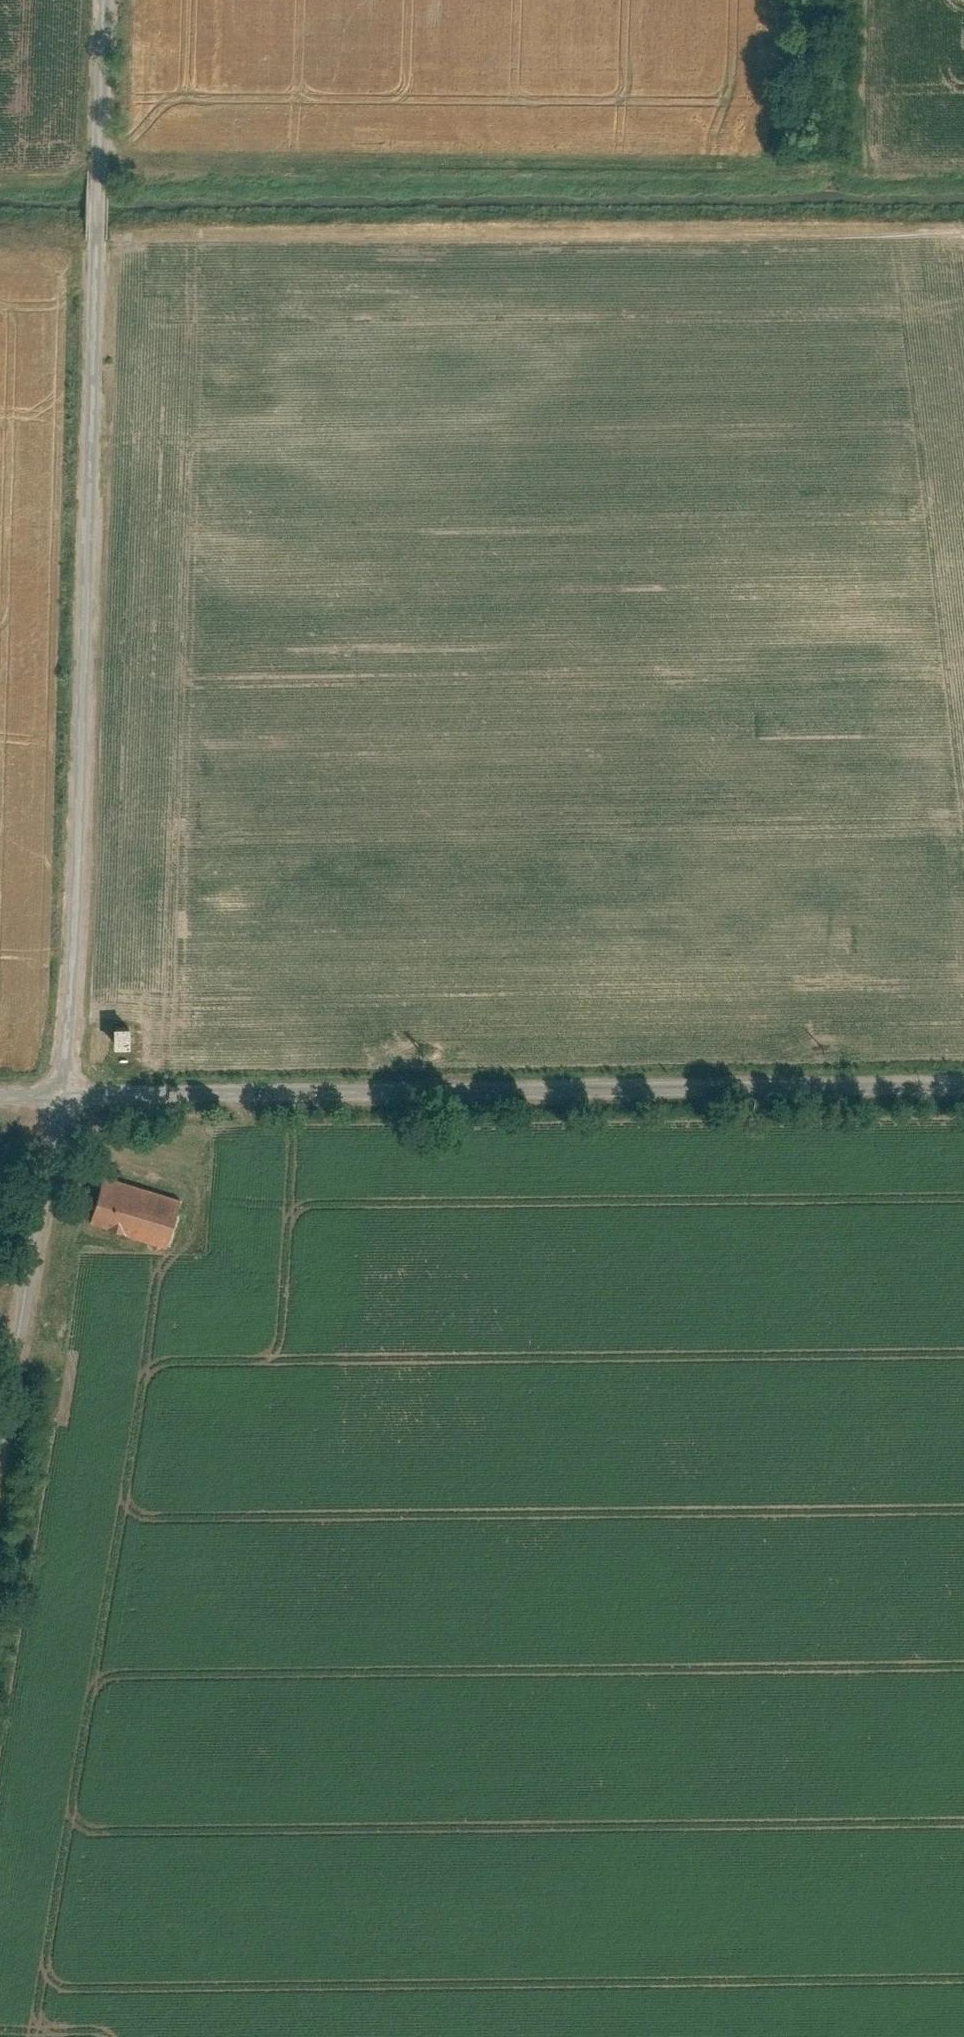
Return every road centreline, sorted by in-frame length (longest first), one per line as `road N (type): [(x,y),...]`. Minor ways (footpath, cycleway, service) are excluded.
road 1 (unclassified): [(106,0),(79,859),(64,1099)]
road 2 (unclassified): [(64,1099),(963,1089)]
road 3 (unclassified): [(64,1099),(0,1462)]

